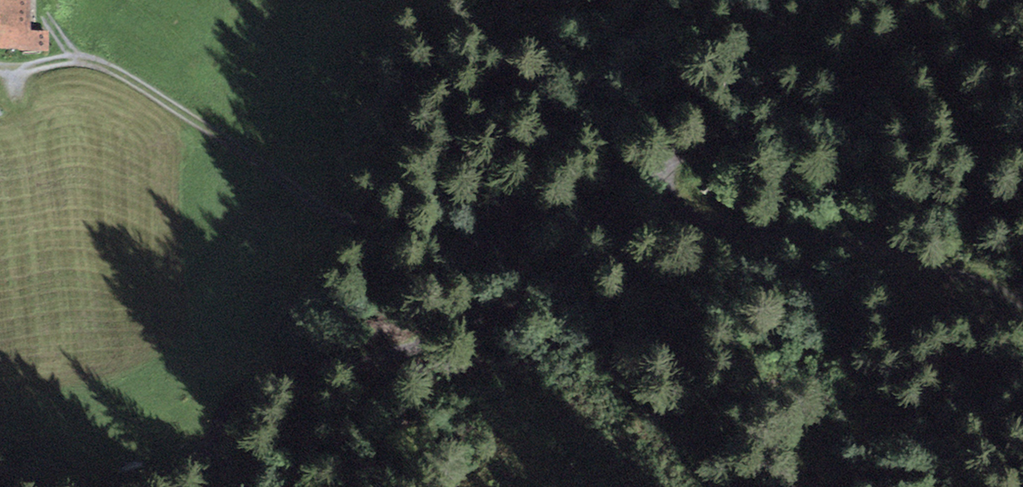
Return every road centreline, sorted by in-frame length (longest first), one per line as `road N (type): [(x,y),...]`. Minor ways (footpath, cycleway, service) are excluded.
road 1 (track): [(651,175),(600,180),(495,236),(407,237),(334,216),(104,64),(69,57),(0,67)]
road 2 (track): [(206,486),(231,411),(291,372),(451,327),(507,299),(651,175)]
road 3 (track): [(651,175),(802,133),(867,98),(917,50),(1016,0)]
road 4 (track): [(1022,314),(930,272),(688,217),(651,175)]

